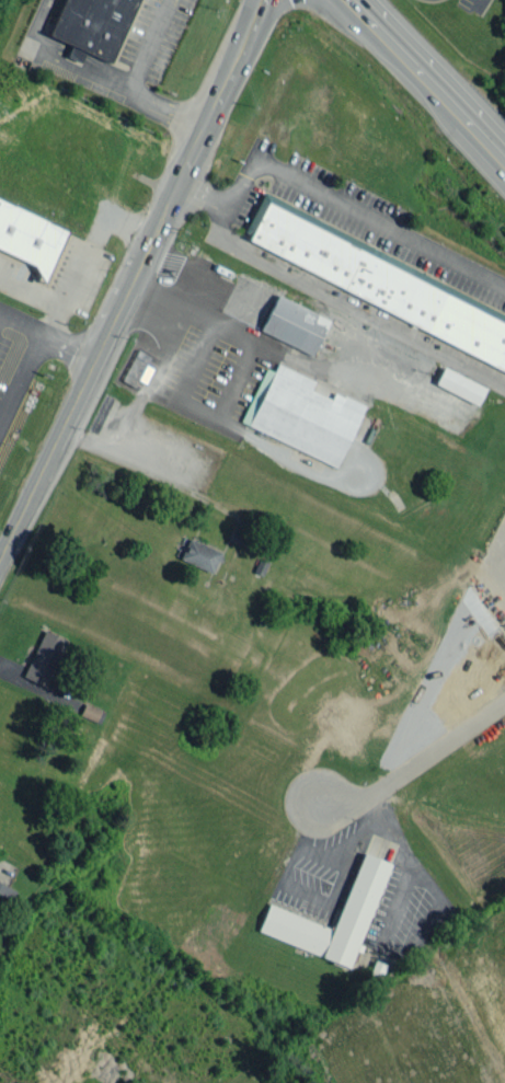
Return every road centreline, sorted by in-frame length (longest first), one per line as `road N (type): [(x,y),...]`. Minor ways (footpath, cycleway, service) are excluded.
road 1 (primary): [(261,0),(0,563)]
road 2 (residential): [(504,703),(338,811),(306,803)]
road 3 (secondary): [(504,165),(350,0)]

